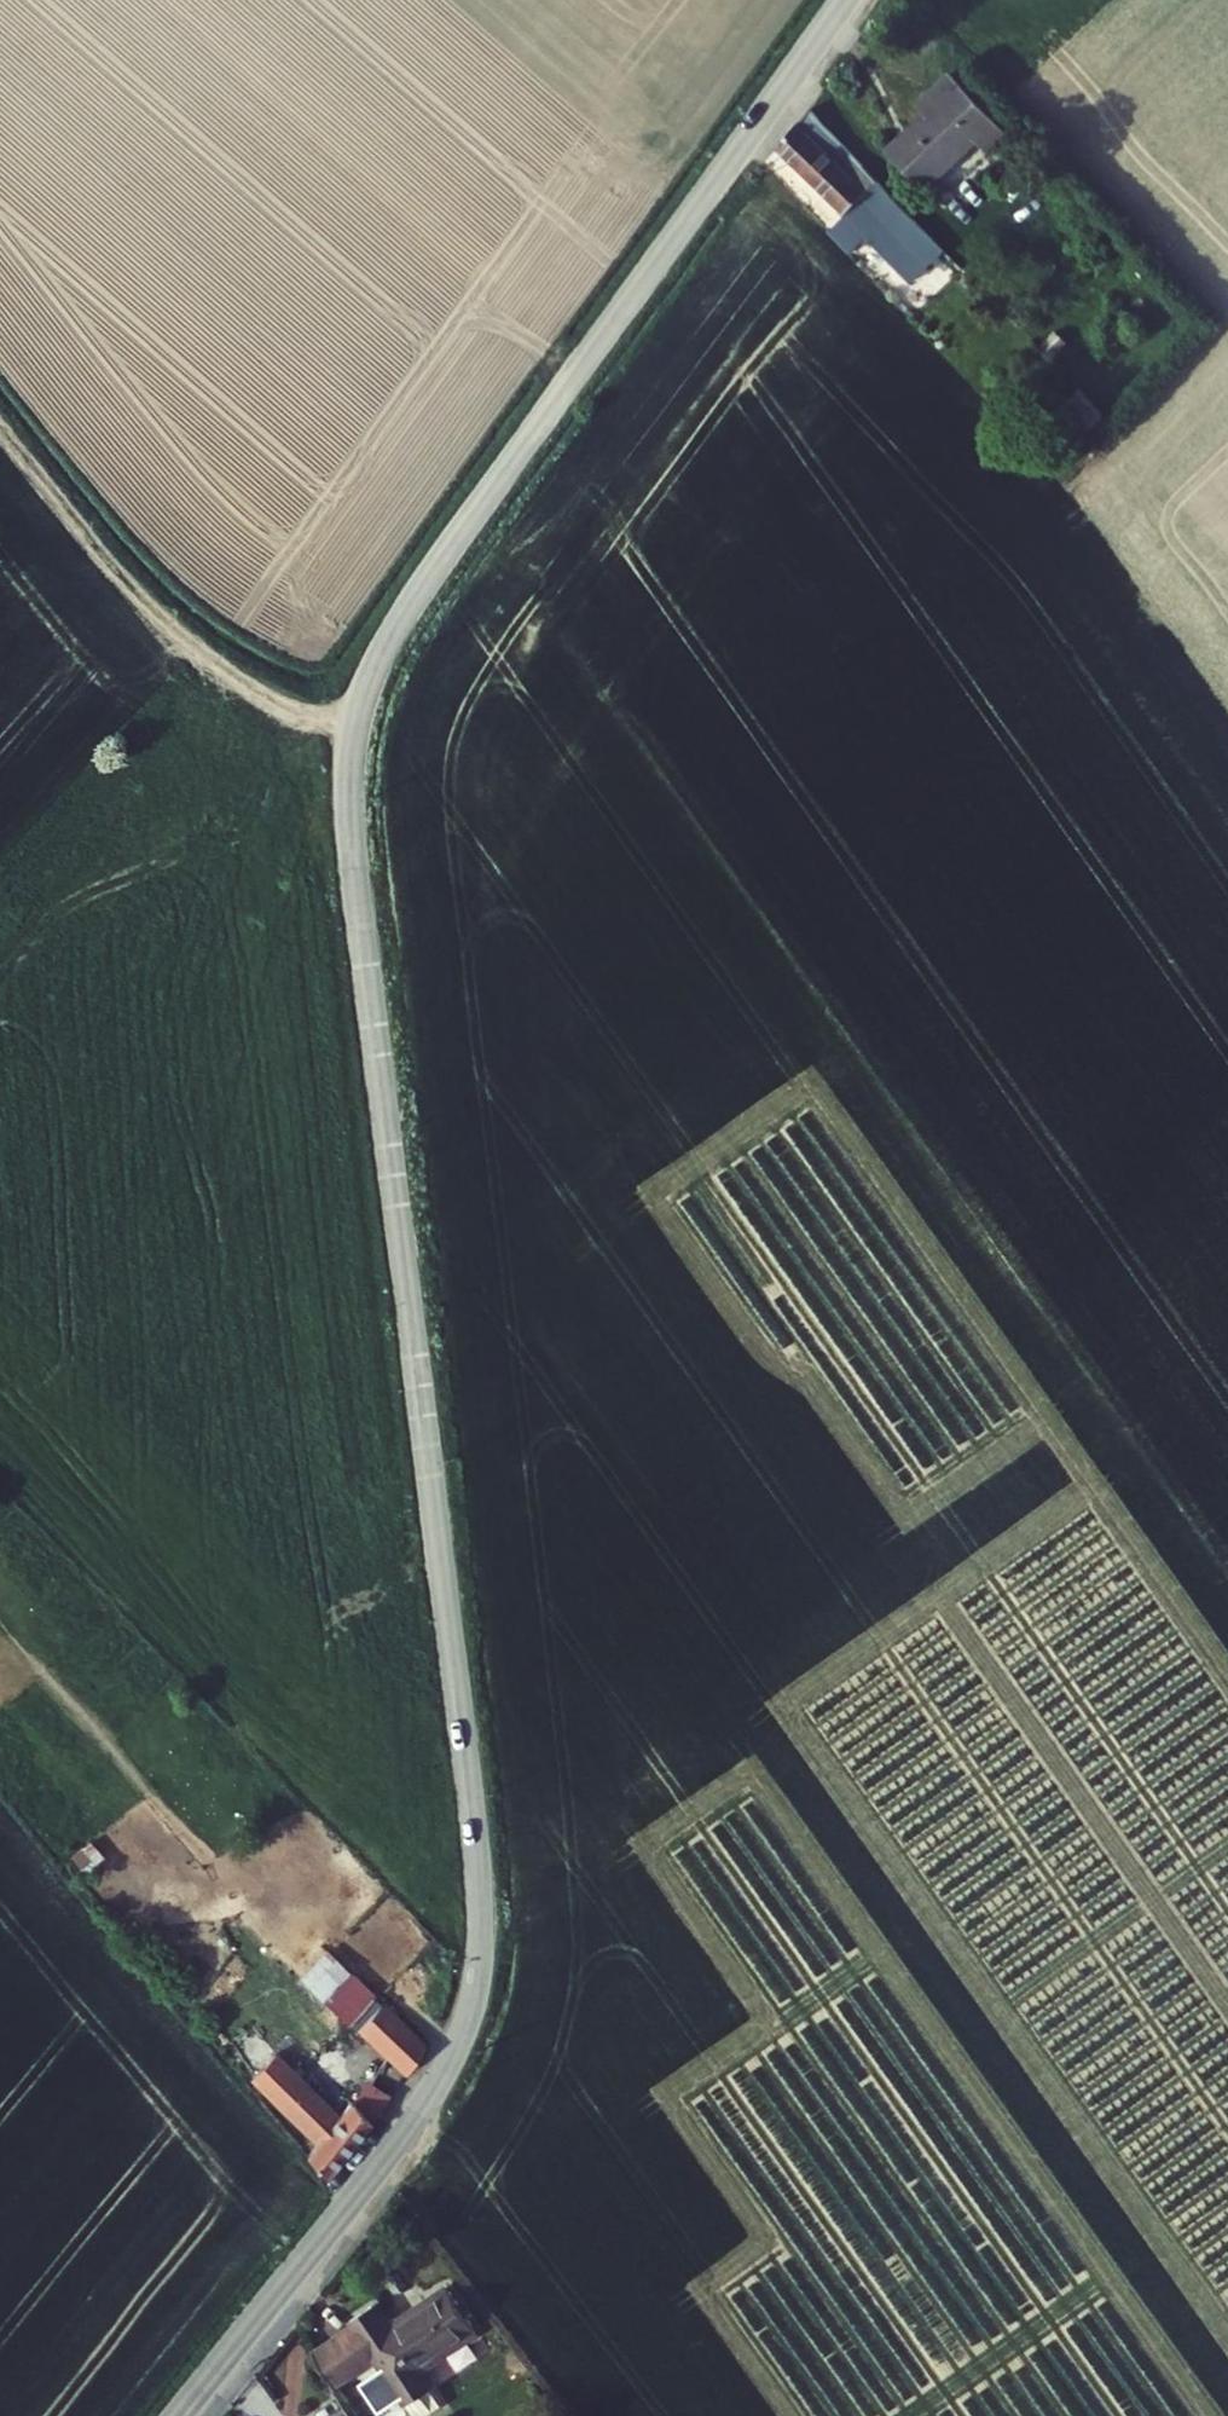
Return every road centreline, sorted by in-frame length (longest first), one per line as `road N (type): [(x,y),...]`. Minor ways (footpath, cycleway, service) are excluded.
road 1 (residential): [(845,0),(415,597),(376,662),(358,716),(349,795),(475,1817),(483,1950),(472,2011),(432,2090),(175,2415)]

